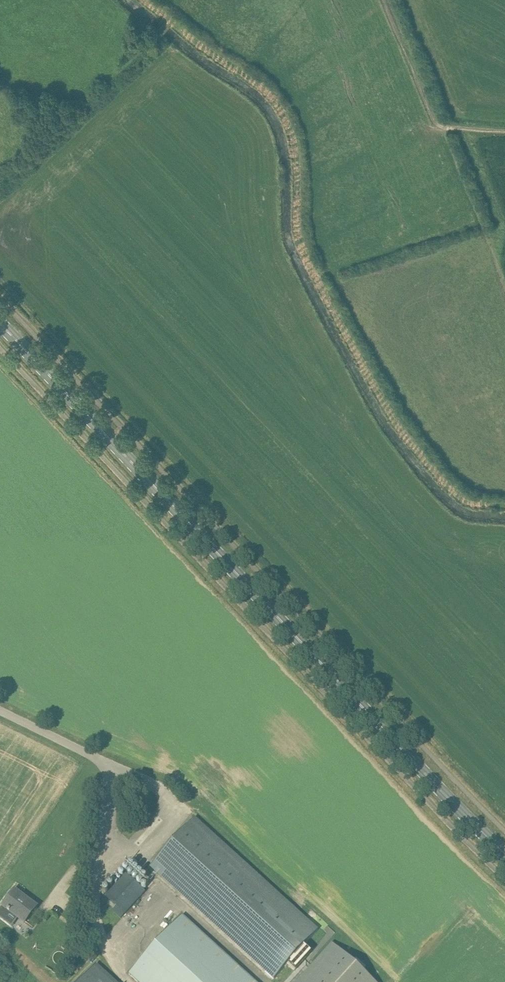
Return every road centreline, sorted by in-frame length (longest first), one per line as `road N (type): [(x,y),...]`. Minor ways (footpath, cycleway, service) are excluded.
road 1 (primary): [(504,854),(0,323)]

